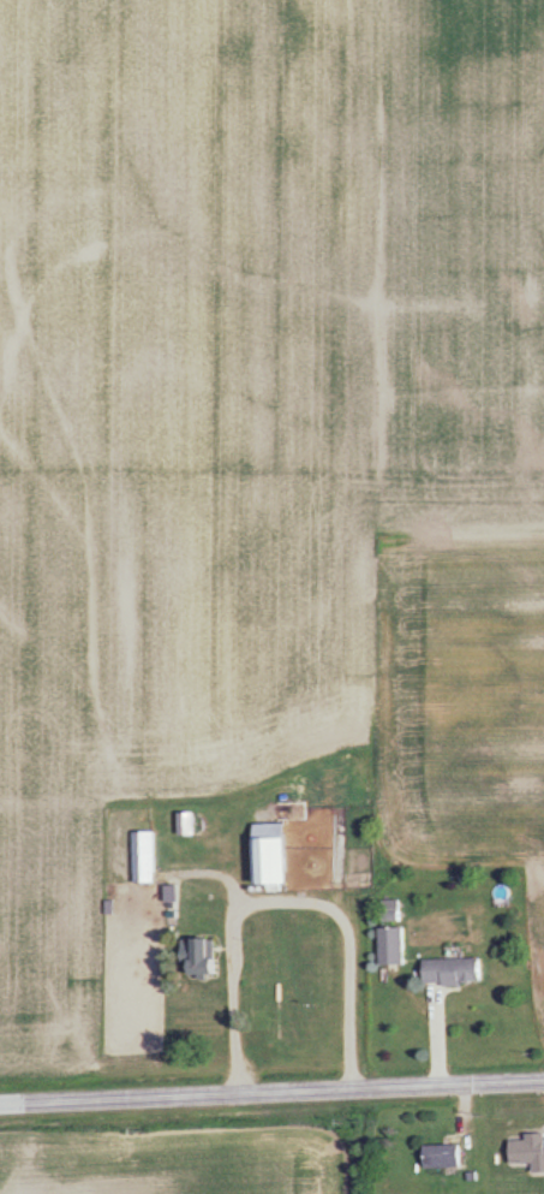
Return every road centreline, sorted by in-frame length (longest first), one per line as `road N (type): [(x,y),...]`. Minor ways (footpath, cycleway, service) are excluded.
road 1 (residential): [(0,1102),(543,1082)]

